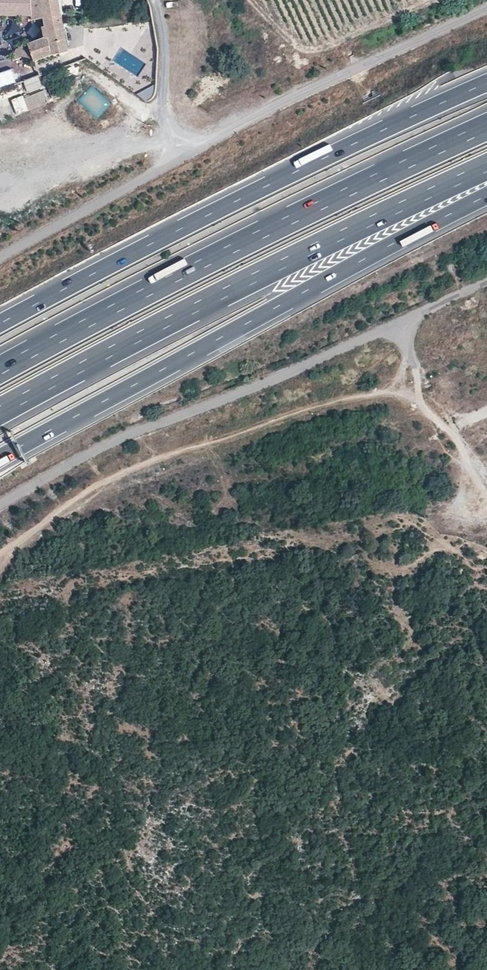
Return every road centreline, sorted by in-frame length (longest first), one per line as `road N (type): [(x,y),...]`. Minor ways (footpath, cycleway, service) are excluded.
road 1 (motorway): [(0,459),(486,194)]
road 2 (motorway): [(486,127),(0,370)]
road 3 (motorway): [(486,84),(0,324)]
road 4 (motorway): [(0,411),(309,251),(486,173)]
road 5 (track): [(399,326),(486,492)]
road 6 (track): [(190,150),(163,105),(155,0)]

